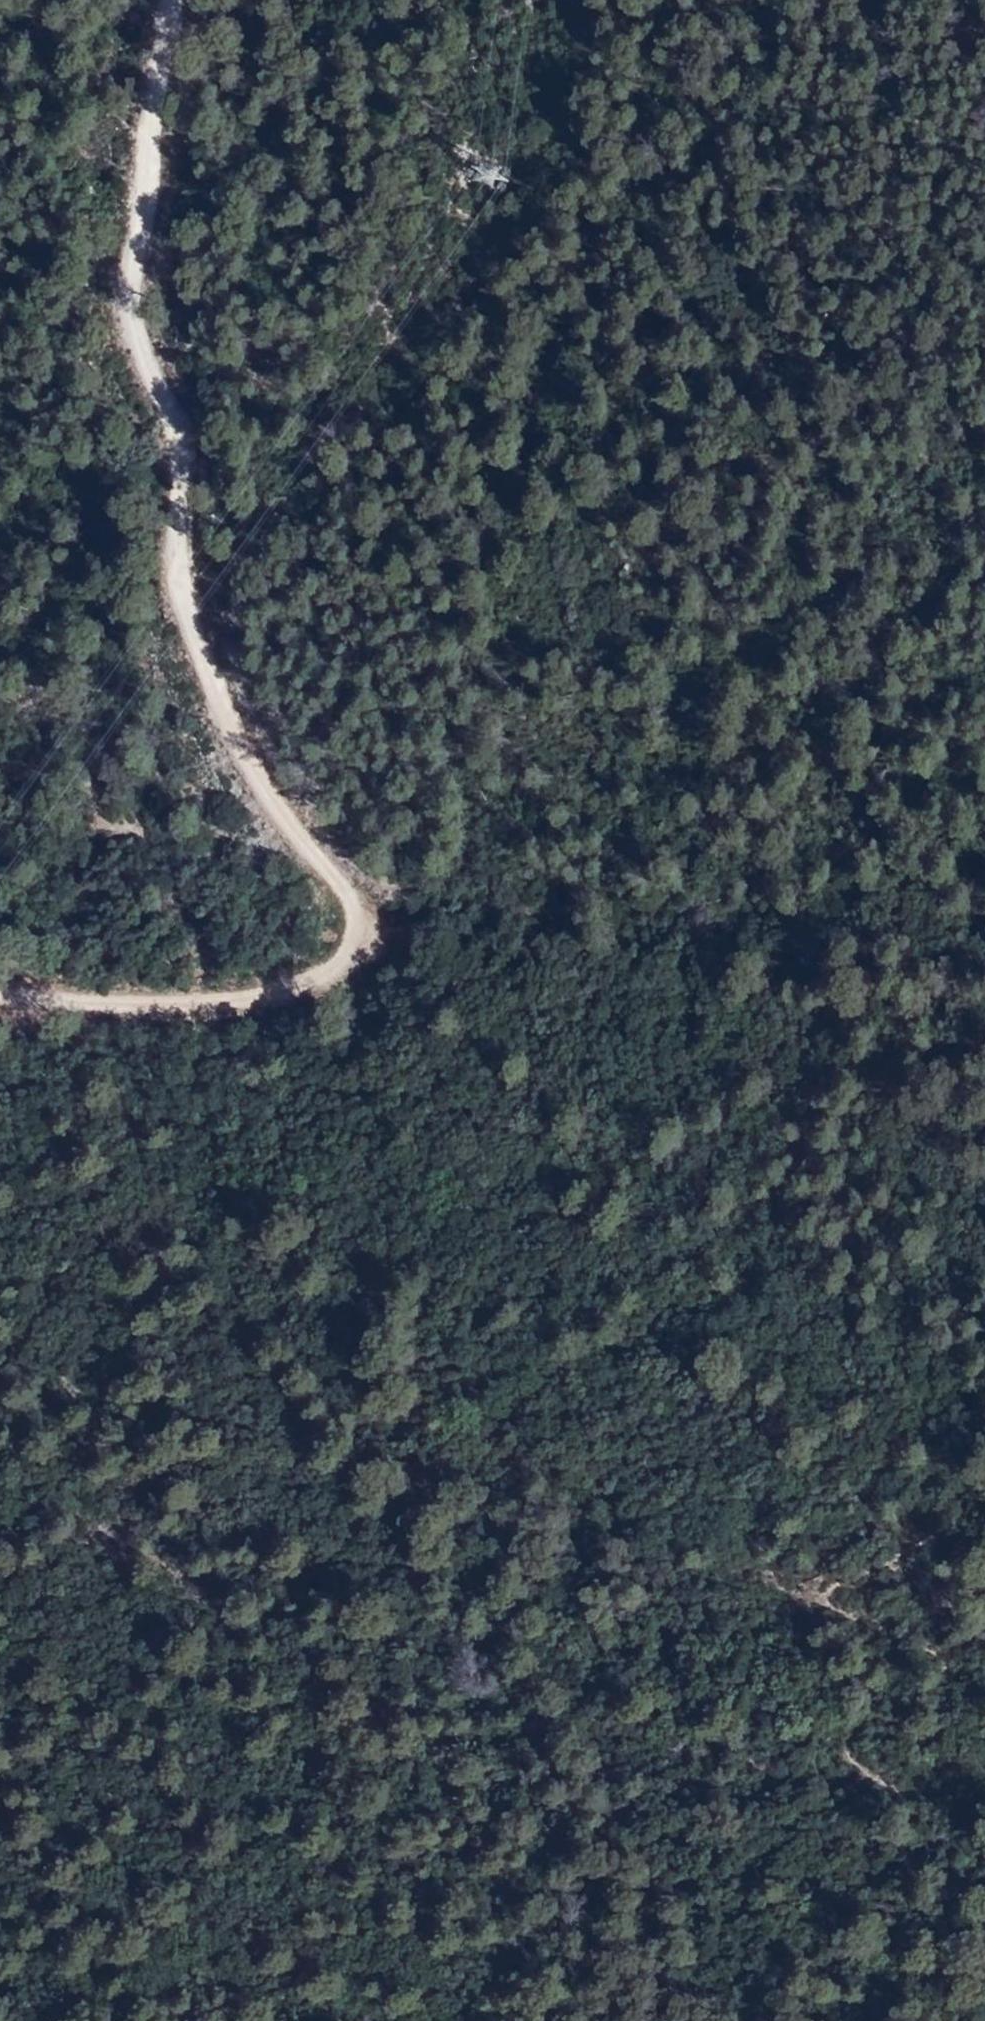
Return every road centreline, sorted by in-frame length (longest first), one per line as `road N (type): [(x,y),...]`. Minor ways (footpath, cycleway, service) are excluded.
road 1 (unclassified): [(184,0),(162,55),(134,306),(179,470),(183,589),(220,717),(269,804),(356,922),(342,951),(302,988),(202,1003),(0,990)]

